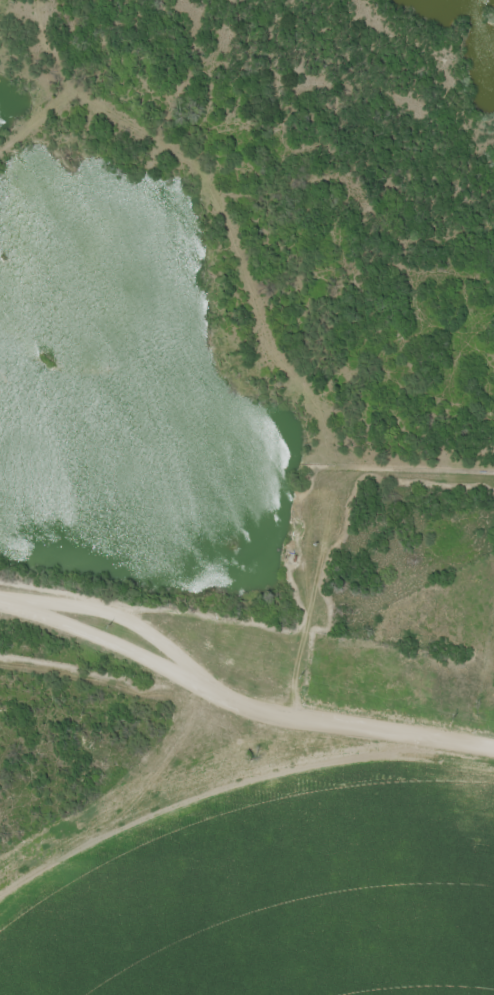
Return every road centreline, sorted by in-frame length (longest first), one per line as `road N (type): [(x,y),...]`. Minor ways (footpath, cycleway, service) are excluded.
road 1 (residential): [(0,565),(493,660)]

